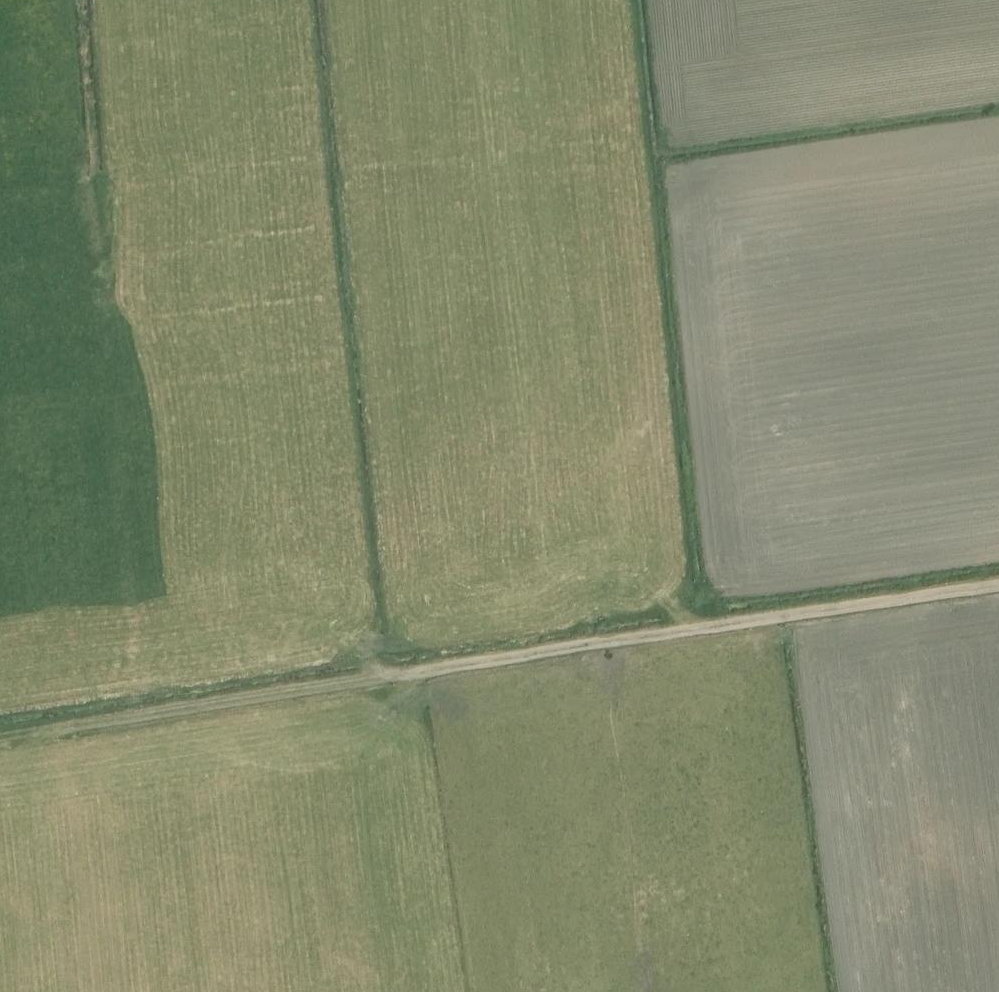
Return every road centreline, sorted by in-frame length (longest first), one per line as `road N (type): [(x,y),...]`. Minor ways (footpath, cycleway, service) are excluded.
road 1 (track): [(96,717),(998,582)]

